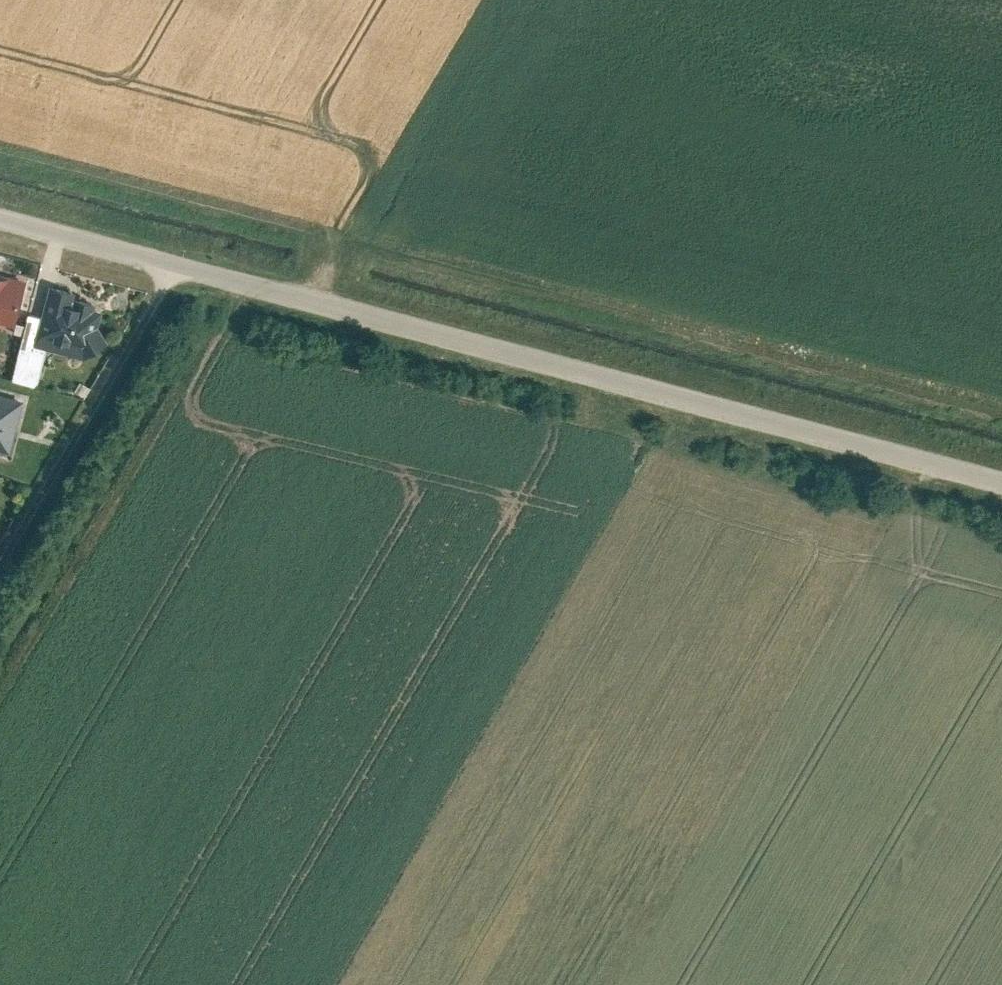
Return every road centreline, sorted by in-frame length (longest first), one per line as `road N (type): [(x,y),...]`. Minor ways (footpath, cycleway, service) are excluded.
road 1 (residential): [(0,218),(1001,477)]

